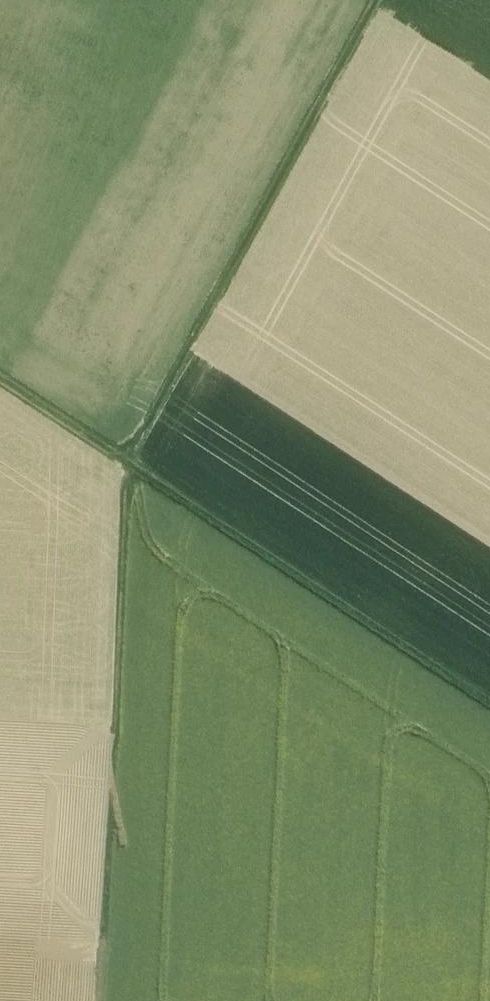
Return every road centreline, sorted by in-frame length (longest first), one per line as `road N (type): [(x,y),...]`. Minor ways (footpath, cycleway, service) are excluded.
road 1 (track): [(116,1000),(144,461)]
road 2 (track): [(390,0),(144,461)]
road 3 (track): [(489,699),(144,461)]
road 4 (track): [(0,368),(144,461)]

